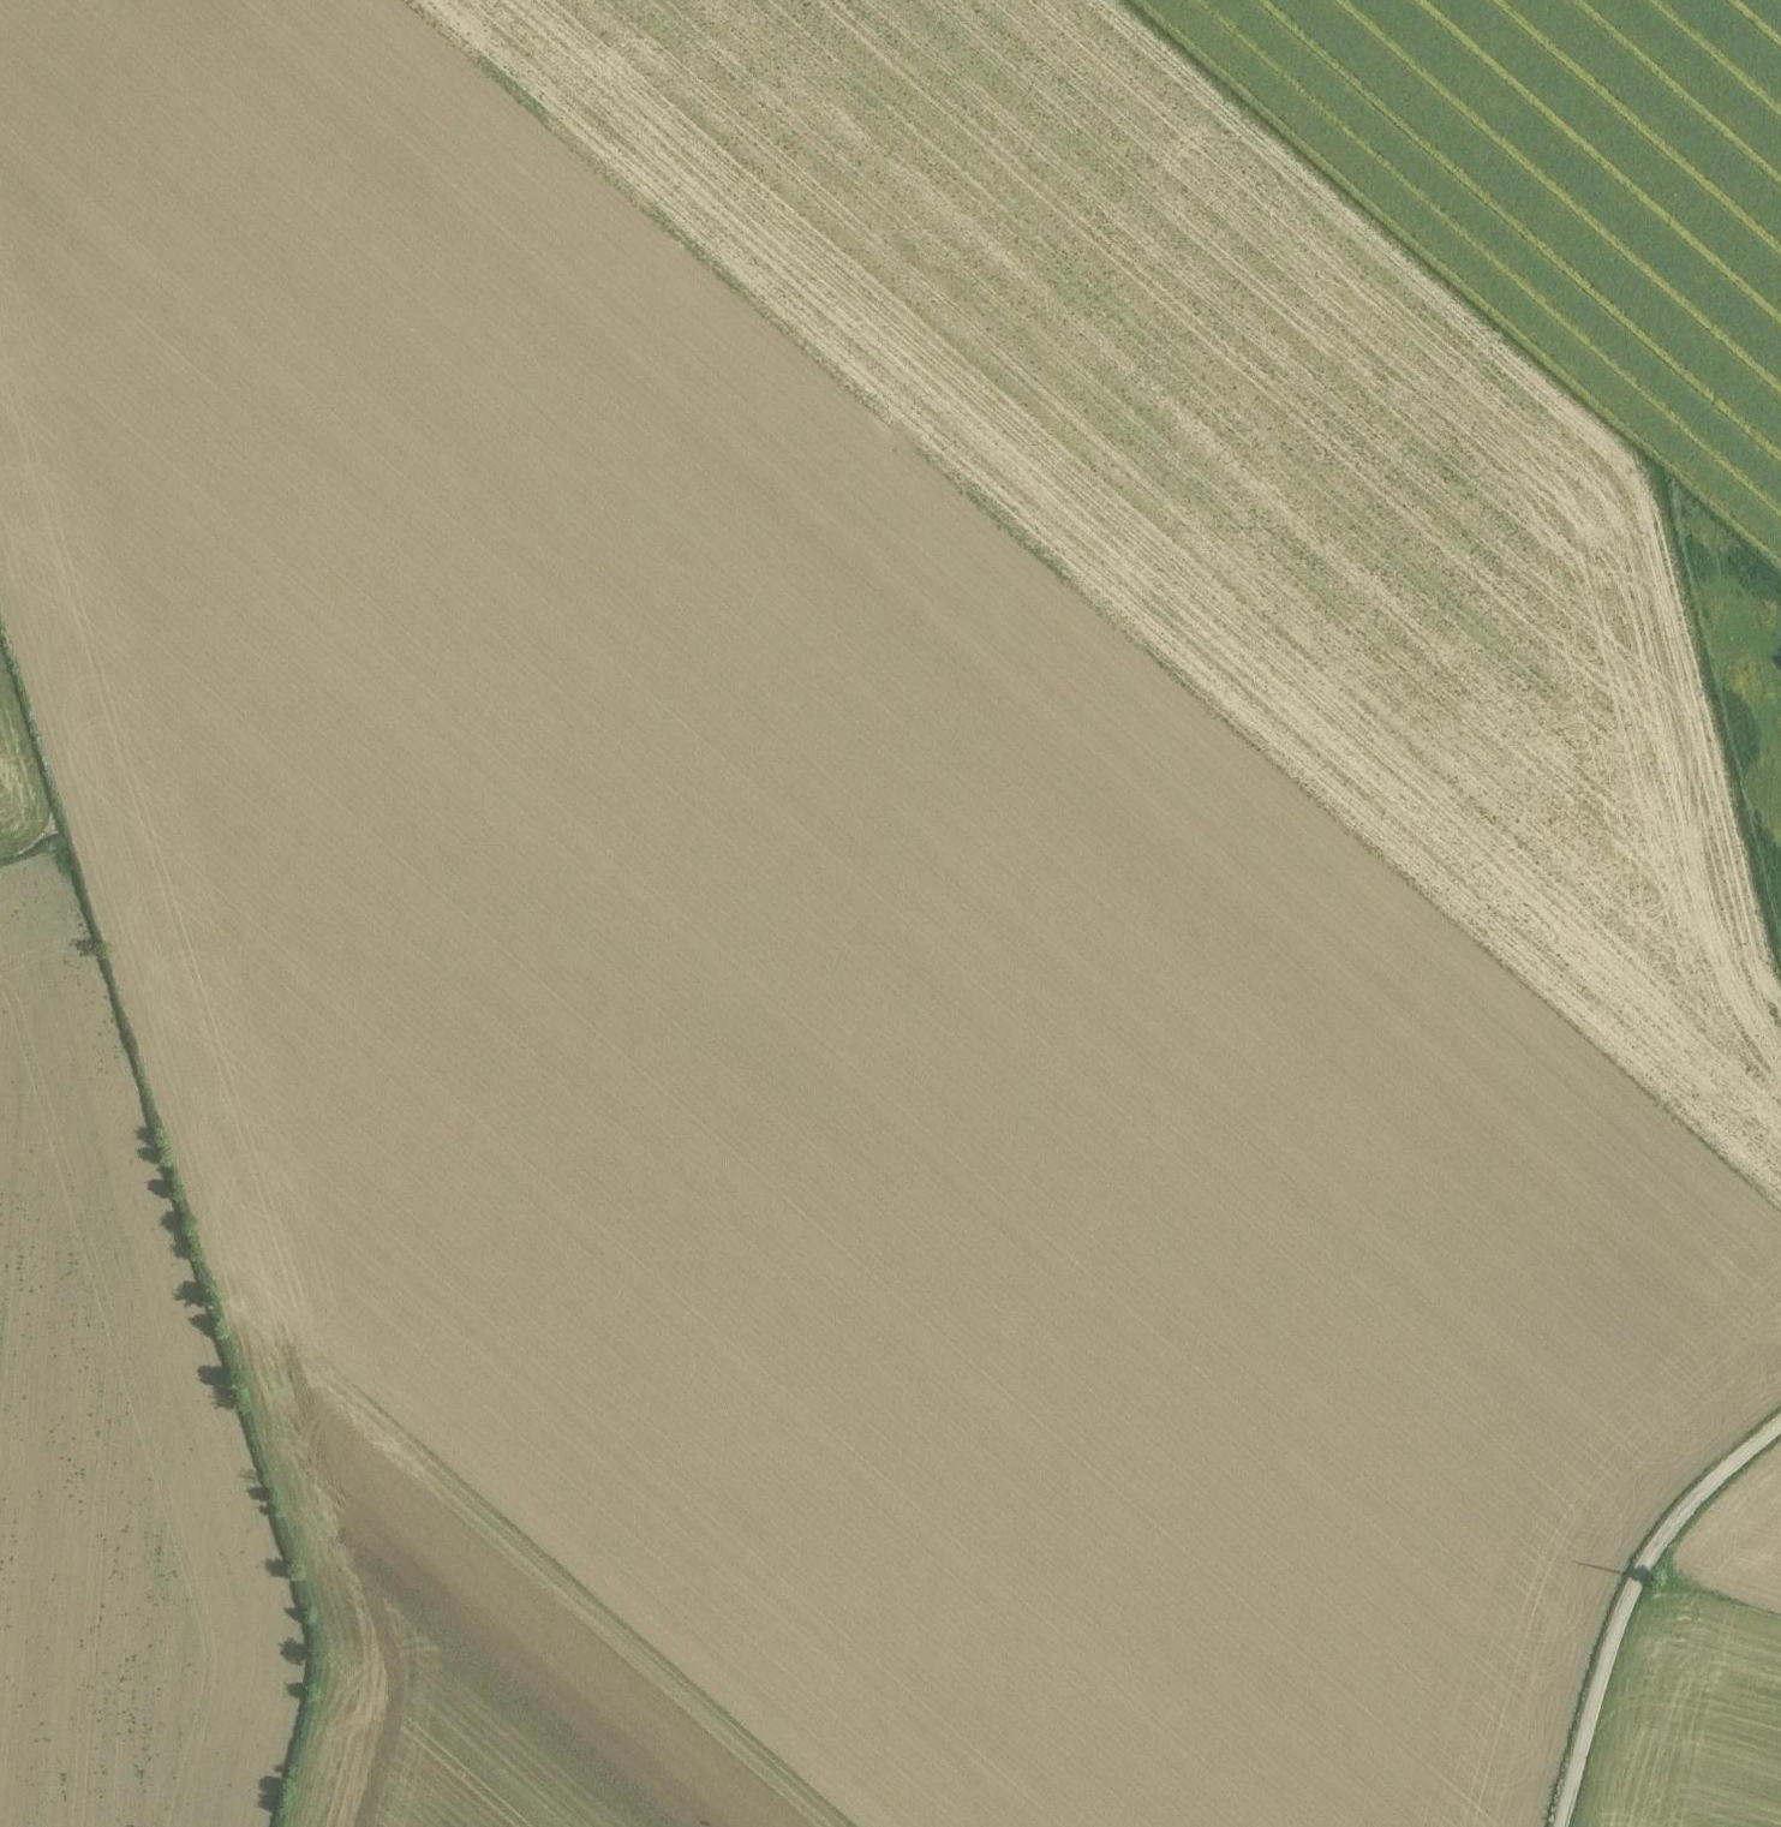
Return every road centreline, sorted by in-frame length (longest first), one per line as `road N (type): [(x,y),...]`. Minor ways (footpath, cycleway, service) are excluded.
road 1 (unclassified): [(1780,1425),(1701,1495),(1646,1567),(1610,1649),(1561,1826)]

